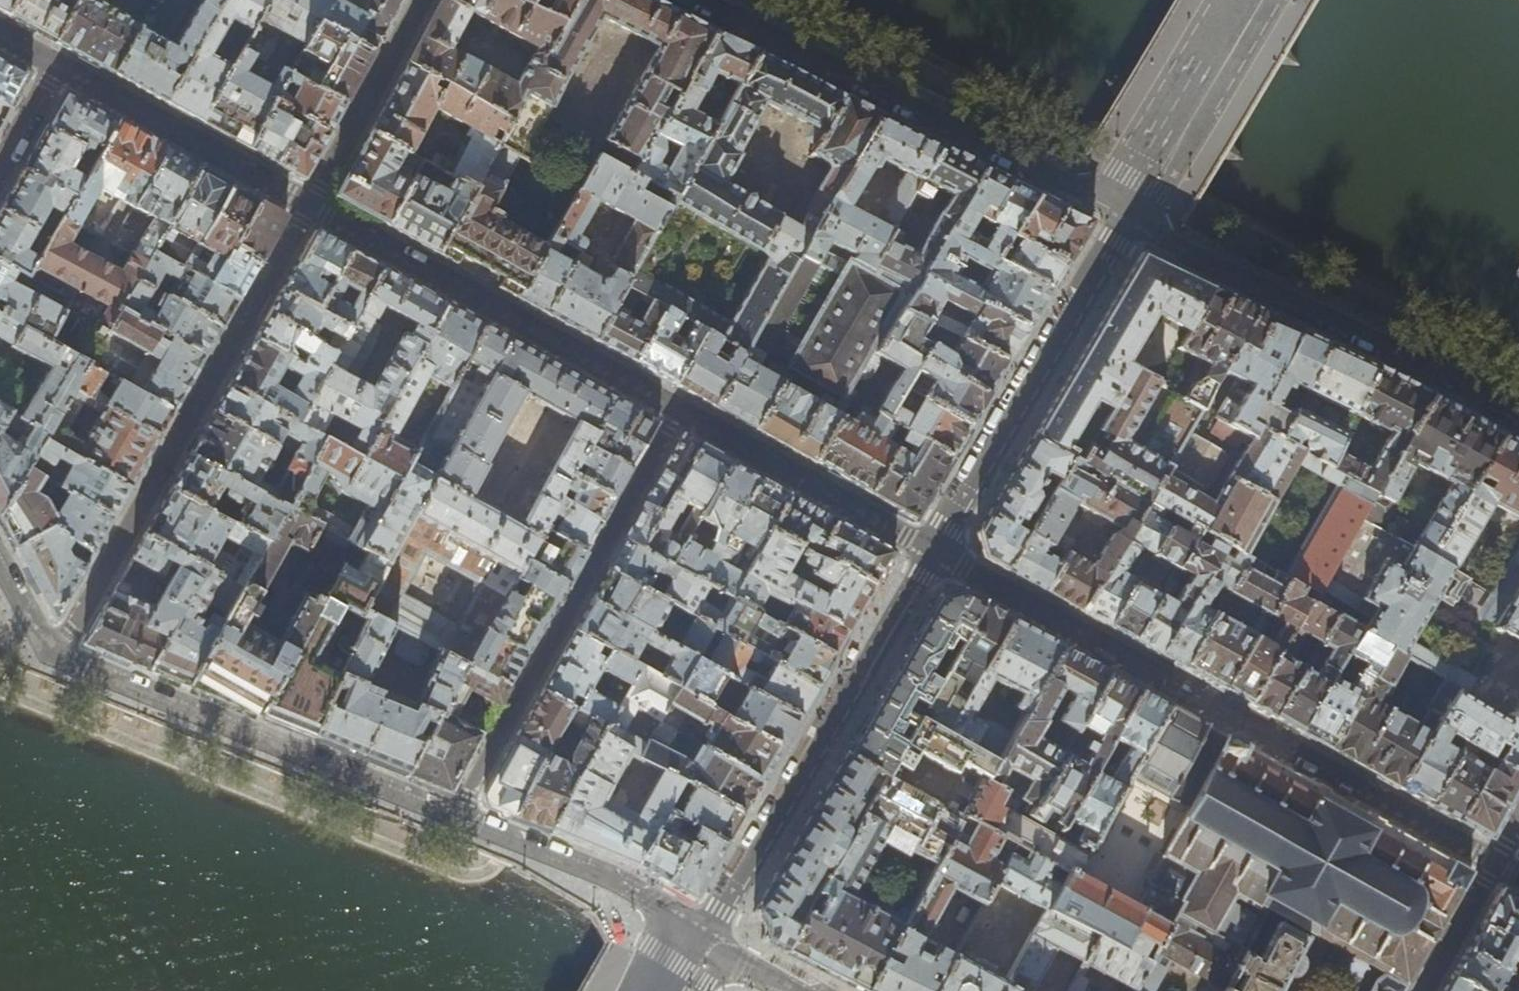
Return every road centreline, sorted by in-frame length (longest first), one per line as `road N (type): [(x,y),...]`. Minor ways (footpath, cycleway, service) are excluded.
road 1 (residential): [(56,657),(309,205)]
road 2 (residential): [(1124,214),(695,0)]
road 3 (residential): [(681,412),(456,820)]
road 4 (tertiary): [(932,552),(698,937)]
road 5 (residential): [(1518,416),(1124,214)]
road 6 (residential): [(56,657),(456,820)]
road 7 (residential): [(681,412),(309,205)]
road 8 (tertiary): [(1124,214),(932,552)]
road 9 (residential): [(932,552),(681,412)]
road 10 (residential): [(309,205),(58,66)]
road 11 (residential): [(456,820),(591,874),(698,937)]
road 12 (residential): [(309,205),(421,0)]
road 13 (tertiary): [(1141,182),(1245,0)]
road 14 (residential): [(1422,990),(1494,862),(1518,876)]

